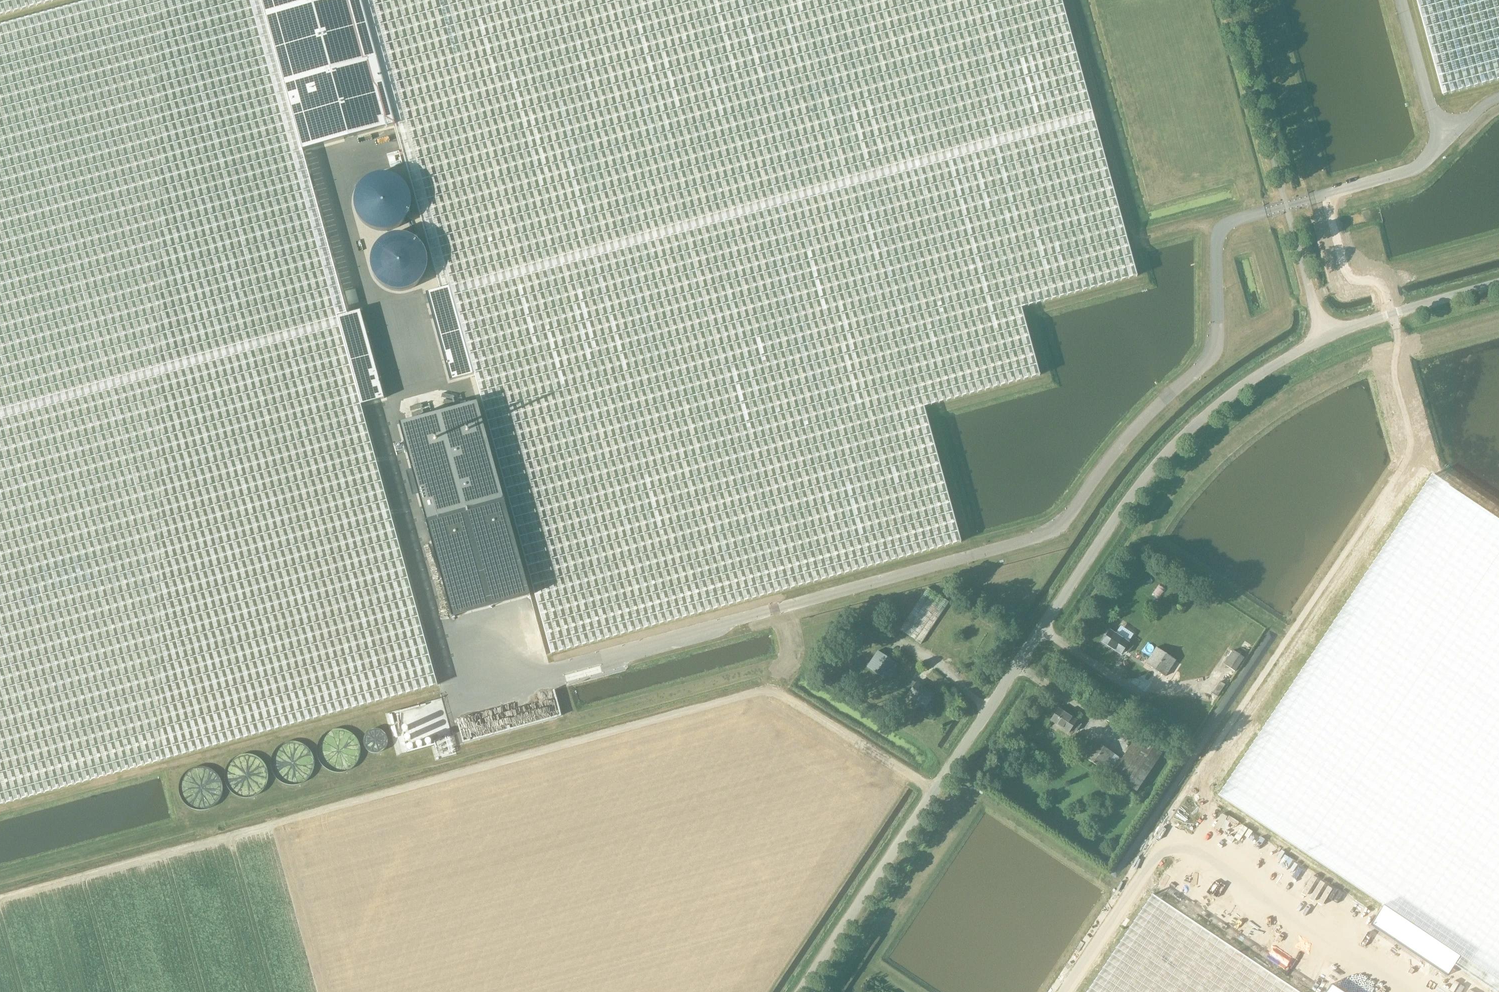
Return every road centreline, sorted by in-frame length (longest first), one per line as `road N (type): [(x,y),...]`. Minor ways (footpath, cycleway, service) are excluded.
road 1 (unclassified): [(799,991),(1144,478),(1227,398),(1325,337)]
road 2 (unclassified): [(1325,337),(1230,0)]
road 3 (unclassified): [(1325,337),(1498,283)]
road 4 (unclassified): [(1063,991),(1141,874)]

